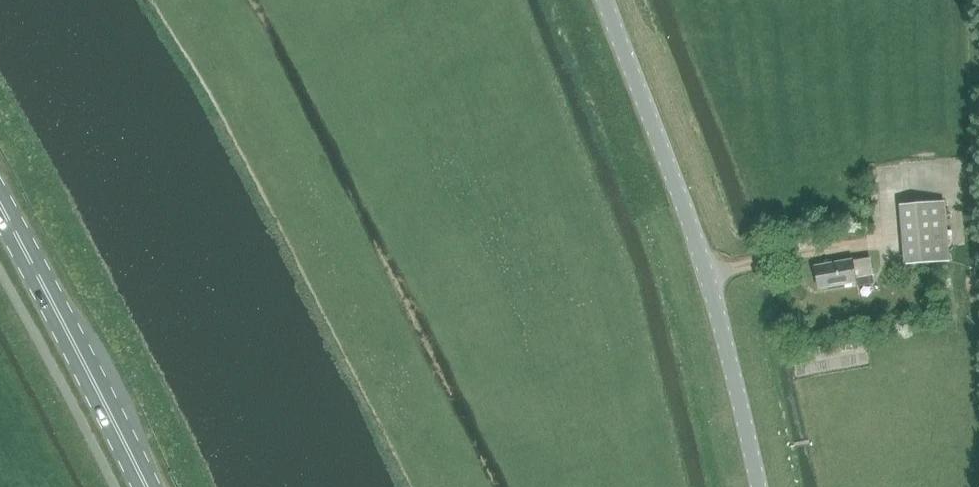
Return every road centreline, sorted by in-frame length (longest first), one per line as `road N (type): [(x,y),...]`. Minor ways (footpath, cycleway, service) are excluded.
road 1 (tertiary): [(760,486),(718,313),(608,0)]
road 2 (primary): [(147,486),(0,205)]

